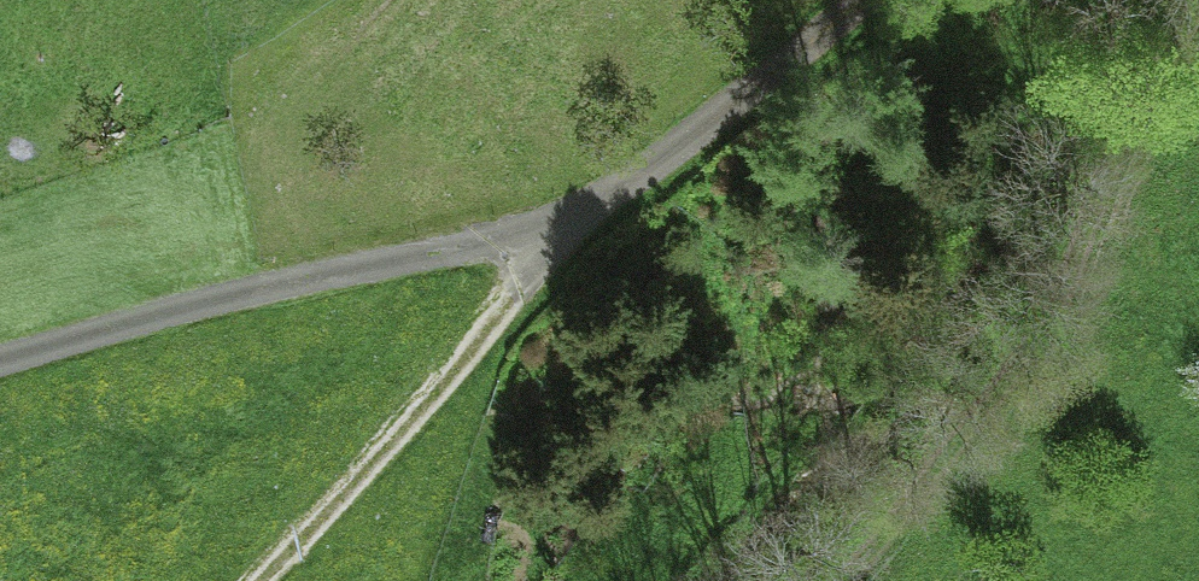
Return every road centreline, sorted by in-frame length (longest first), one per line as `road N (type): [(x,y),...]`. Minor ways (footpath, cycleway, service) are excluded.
road 1 (track): [(1198,1),(1123,139),(1080,274),(1004,400),(850,580)]
road 2 (track): [(0,359),(496,241),(588,210)]
road 3 (track): [(588,210),(263,580)]
road 4 (track): [(588,210),(865,0)]

